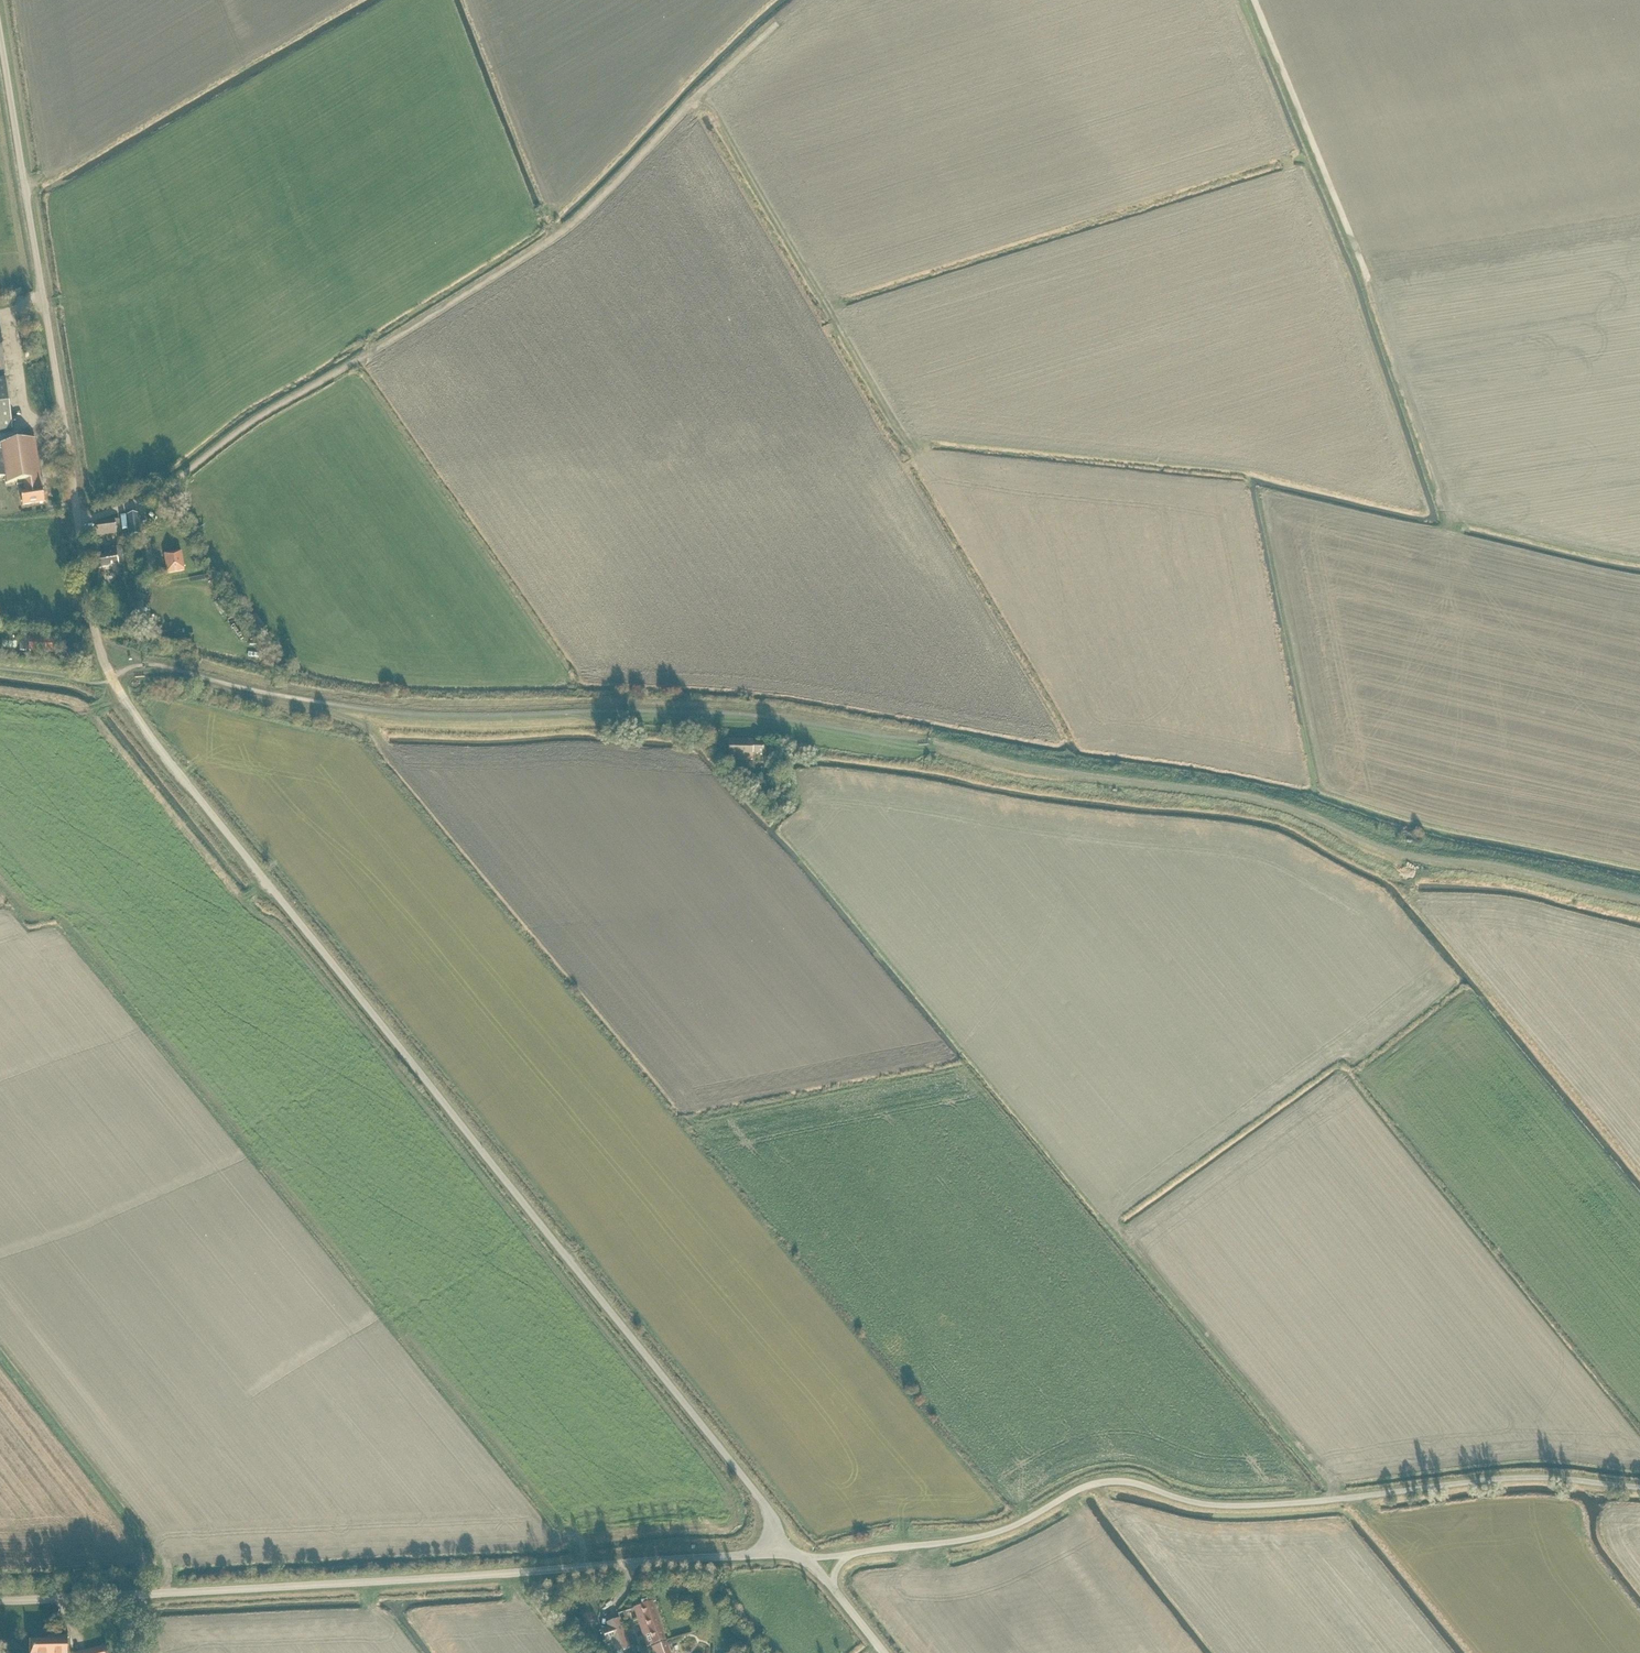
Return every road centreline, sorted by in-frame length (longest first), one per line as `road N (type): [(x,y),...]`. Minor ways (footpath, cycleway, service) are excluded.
road 1 (unclassified): [(774,1553),(760,1499),(175,771),(112,680),(88,595),(0,32)]
road 2 (unclassified): [(845,1557),(987,1536),(1106,1483),(1226,1507),(1513,1479),(1639,1489)]
road 3 (track): [(138,503),(256,420),(565,231),(777,25)]
road 4 (unclassified): [(0,1601),(774,1553)]

